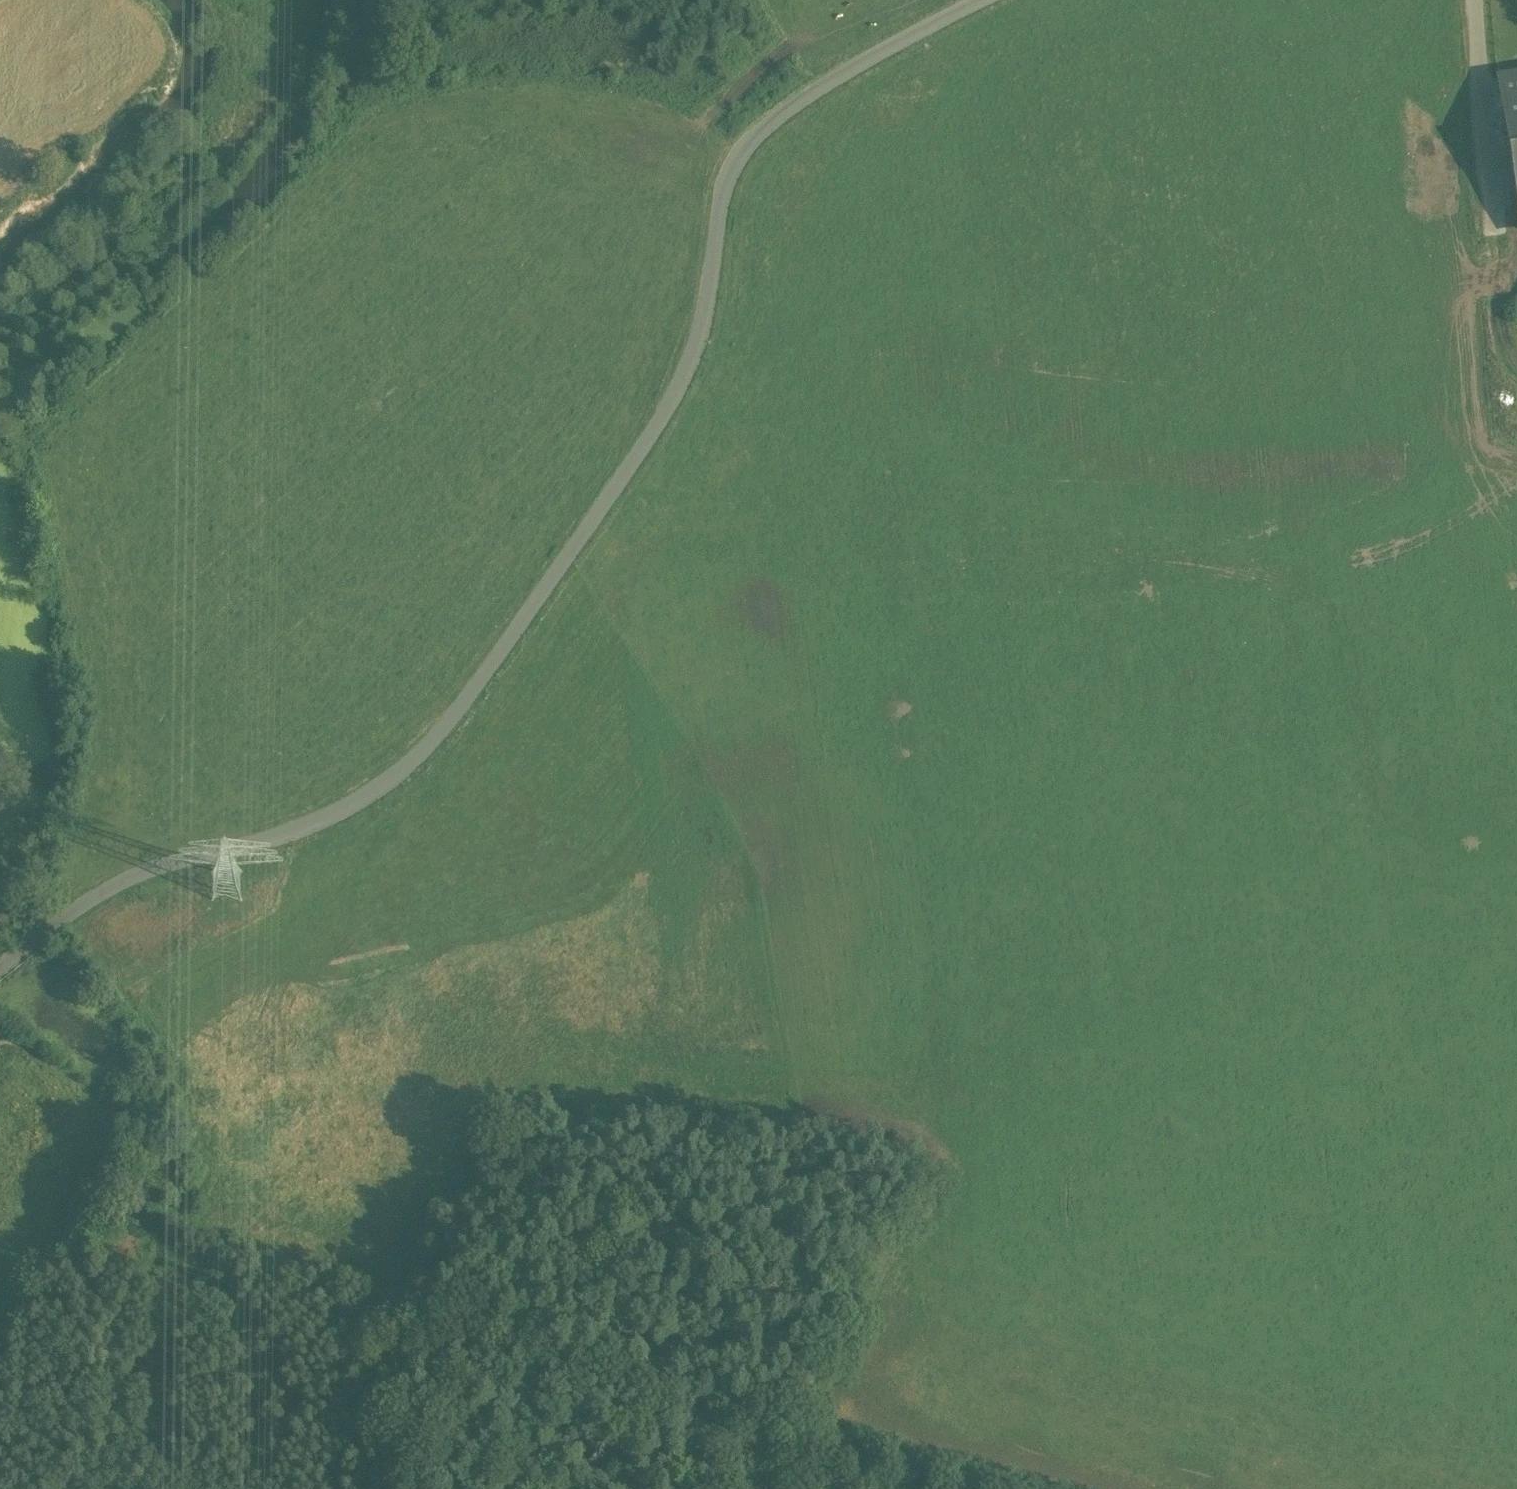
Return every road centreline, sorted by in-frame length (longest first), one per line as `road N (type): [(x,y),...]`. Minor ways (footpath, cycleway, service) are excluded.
road 1 (unclassified): [(0,961),(147,869),(300,830),(366,797),(431,742),(683,380),(703,329),(723,182),(746,144),(828,83),(983,0)]

